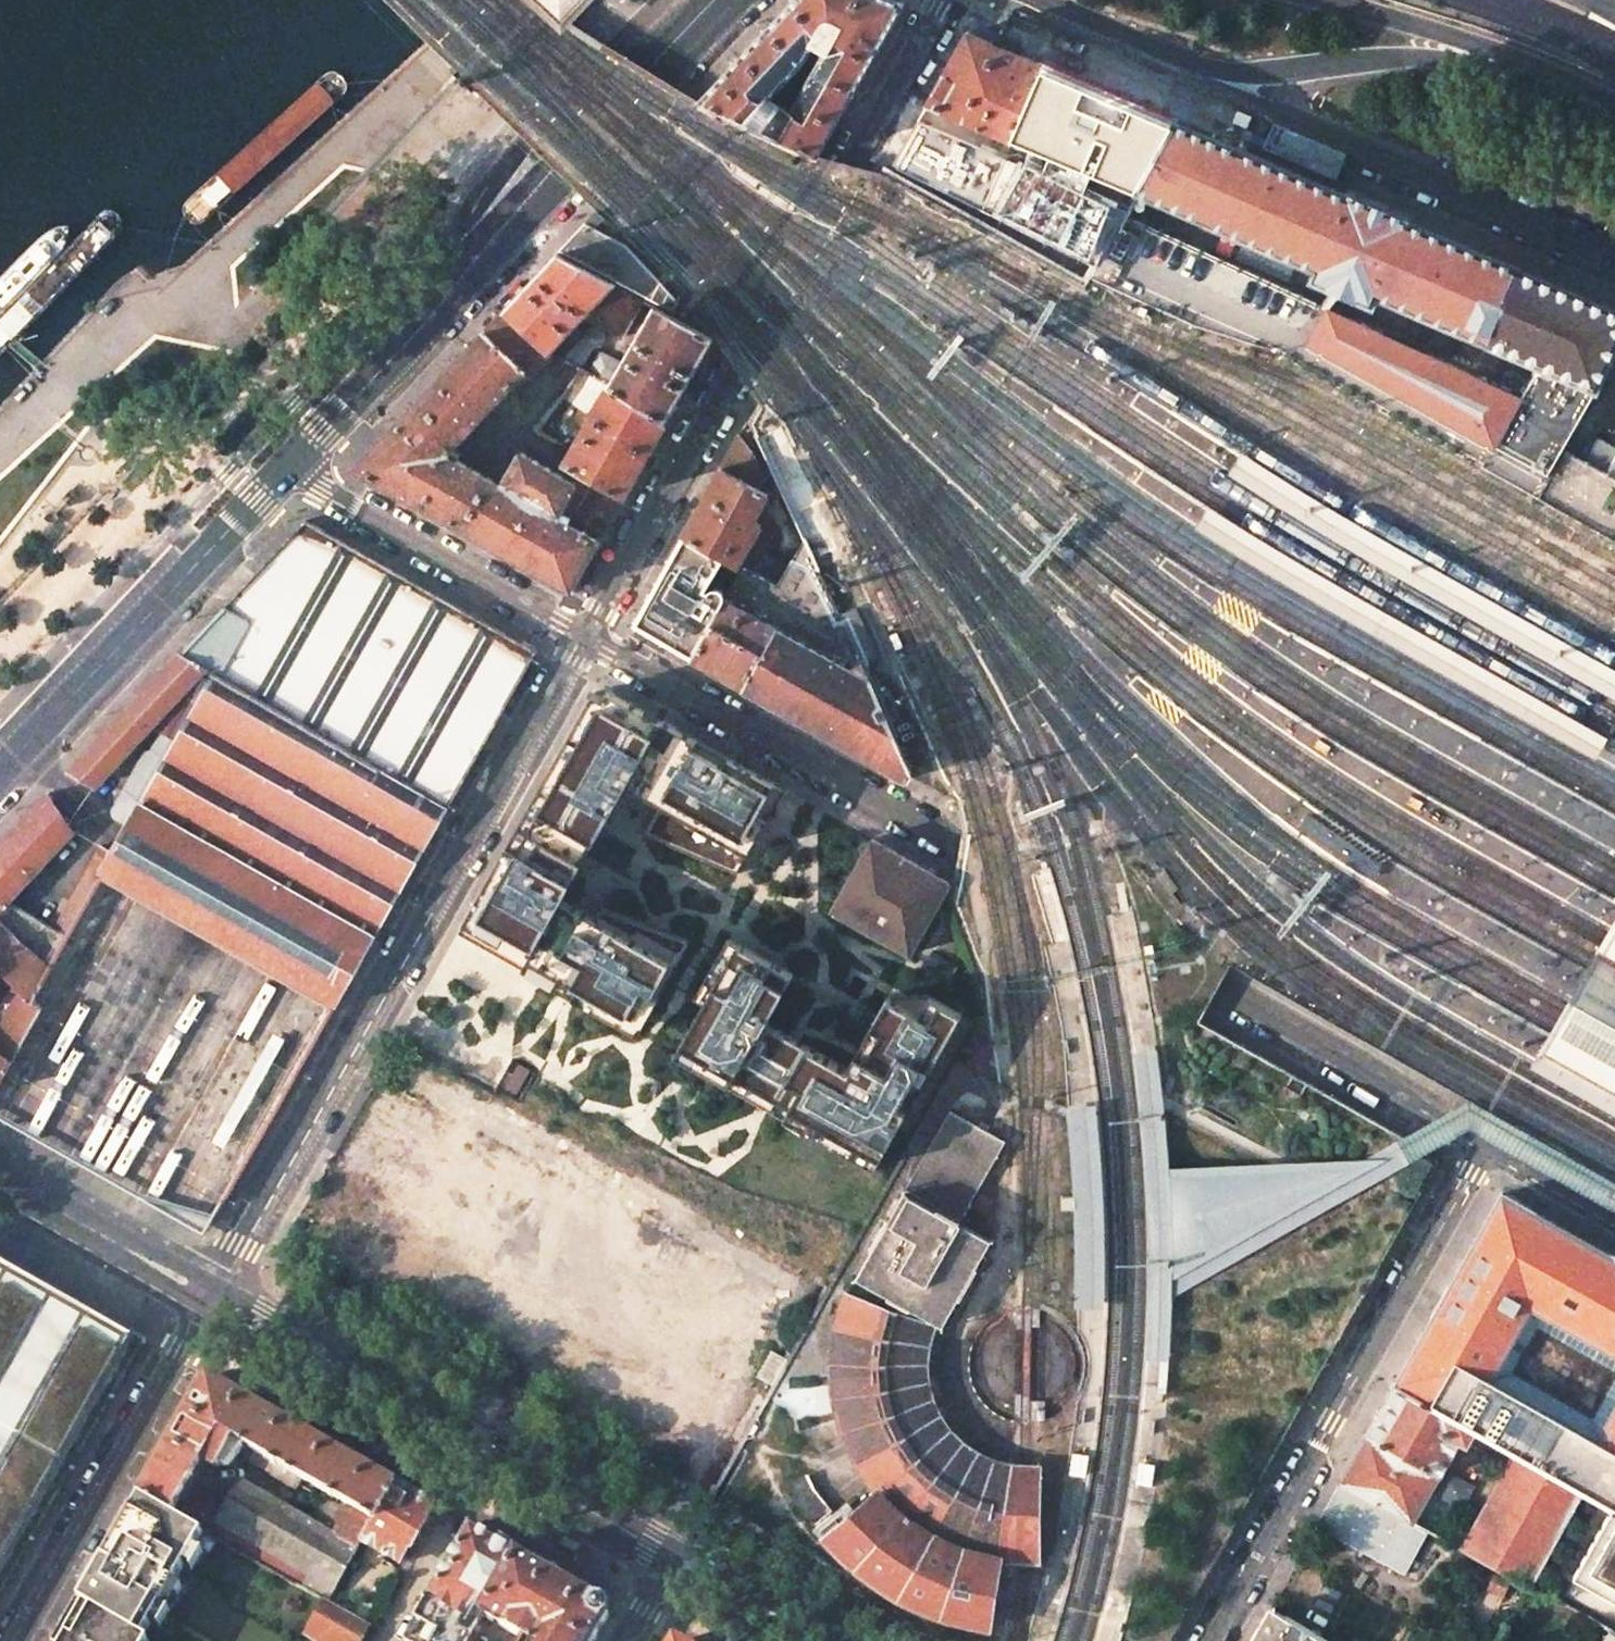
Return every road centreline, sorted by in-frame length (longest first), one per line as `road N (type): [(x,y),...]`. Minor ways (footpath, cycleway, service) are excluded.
road 1 (unclassified): [(1485,1149),(583,639)]
road 2 (unclassified): [(583,639),(217,1297)]
road 3 (unclassified): [(946,0),(583,639)]
road 4 (unclassified): [(1209,1640),(1485,1149)]
road 5 (tertiary): [(217,1297),(679,1559)]
road 6 (tertiary): [(401,331),(739,0)]
road 7 (residential): [(1200,65),(1306,135),(1614,266)]
road 8 (tertiary): [(281,467),(0,765)]
road 9 (unclassified): [(20,1640),(217,1297)]
road 10 (unclassified): [(583,639),(281,467)]
road 11 (tertiary): [(610,58),(504,169),(401,331)]
road 12 (primary): [(1200,65),(1271,75),(1415,55),(1521,63)]
road 13 (tertiary): [(0,1173),(217,1297)]
road 14 (primary): [(1330,0),(1521,63)]
road 15 (tertiary): [(401,331),(281,467)]
road 16 (tertiary): [(679,1559),(824,1640)]
road 17 (residential): [(1051,0),(1200,65)]
road 18 (trunk): [(1489,0),(1614,59)]

